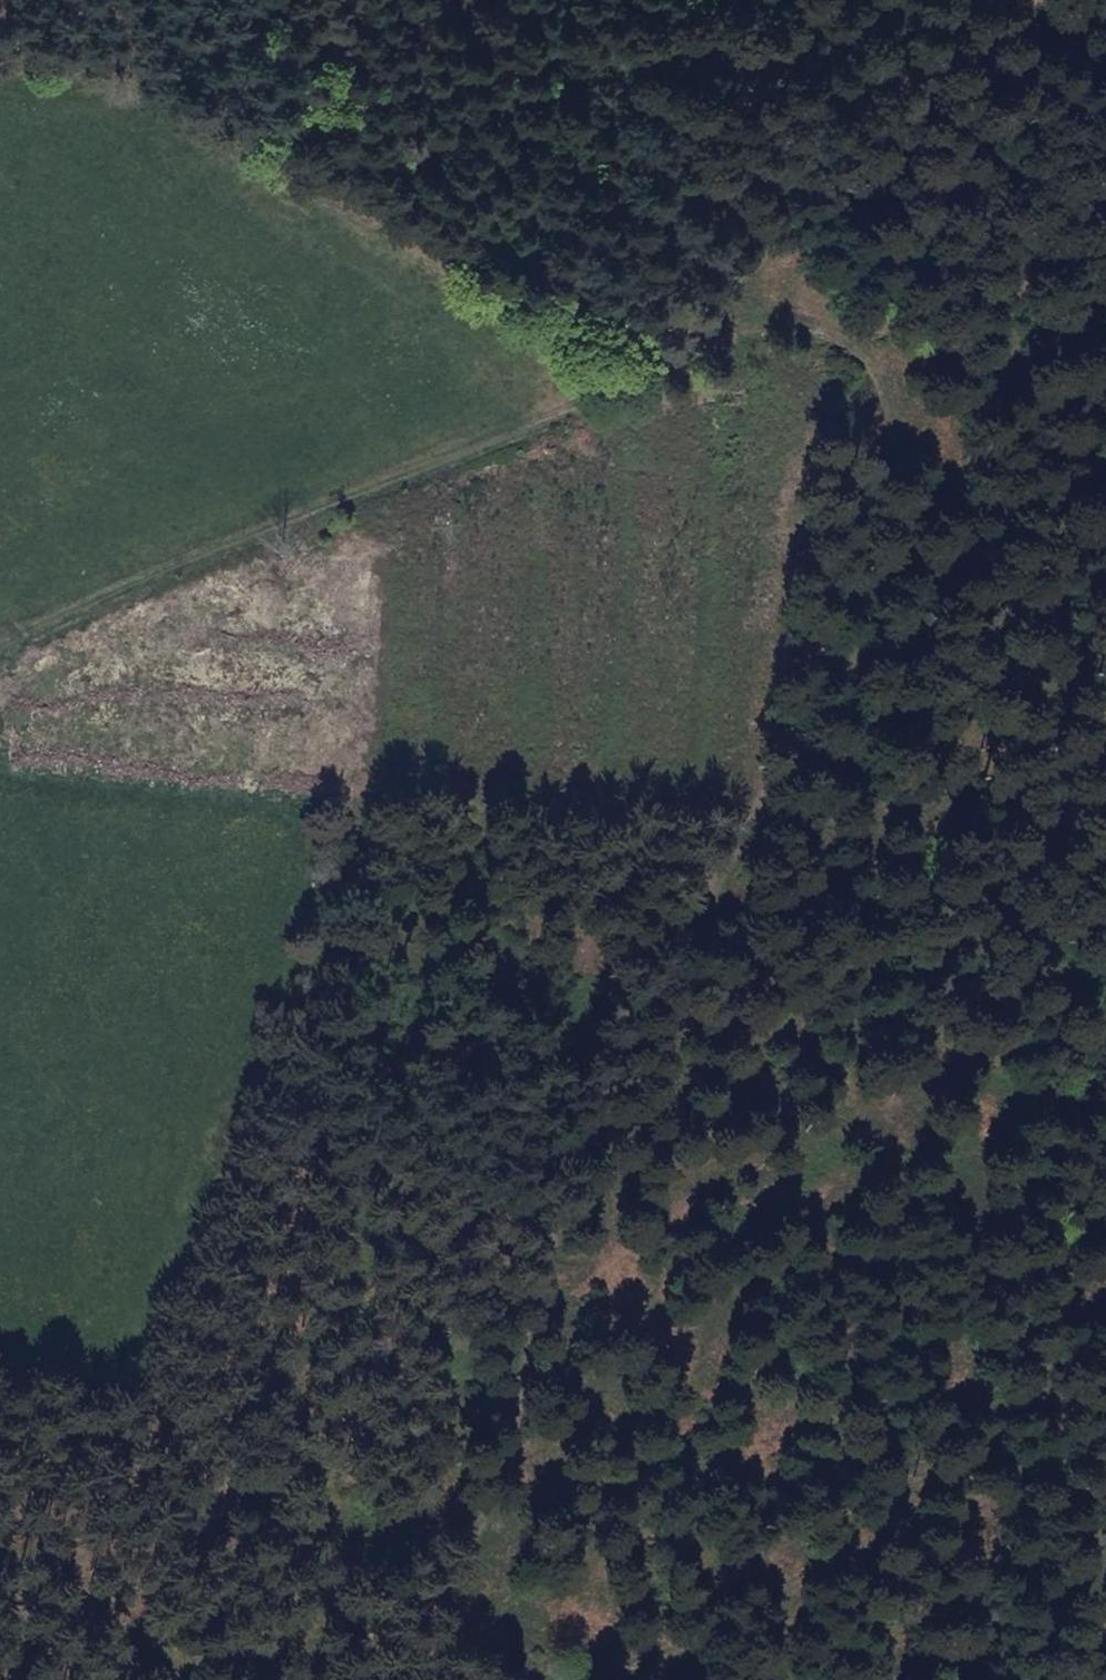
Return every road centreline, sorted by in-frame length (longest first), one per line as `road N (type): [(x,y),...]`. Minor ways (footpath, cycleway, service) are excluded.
road 1 (track): [(412,1679),(760,770),(894,503),(898,410),(848,337),(760,309),(1034,43),(1067,0)]
road 2 (track): [(1105,256),(760,309),(632,381),(0,659)]

